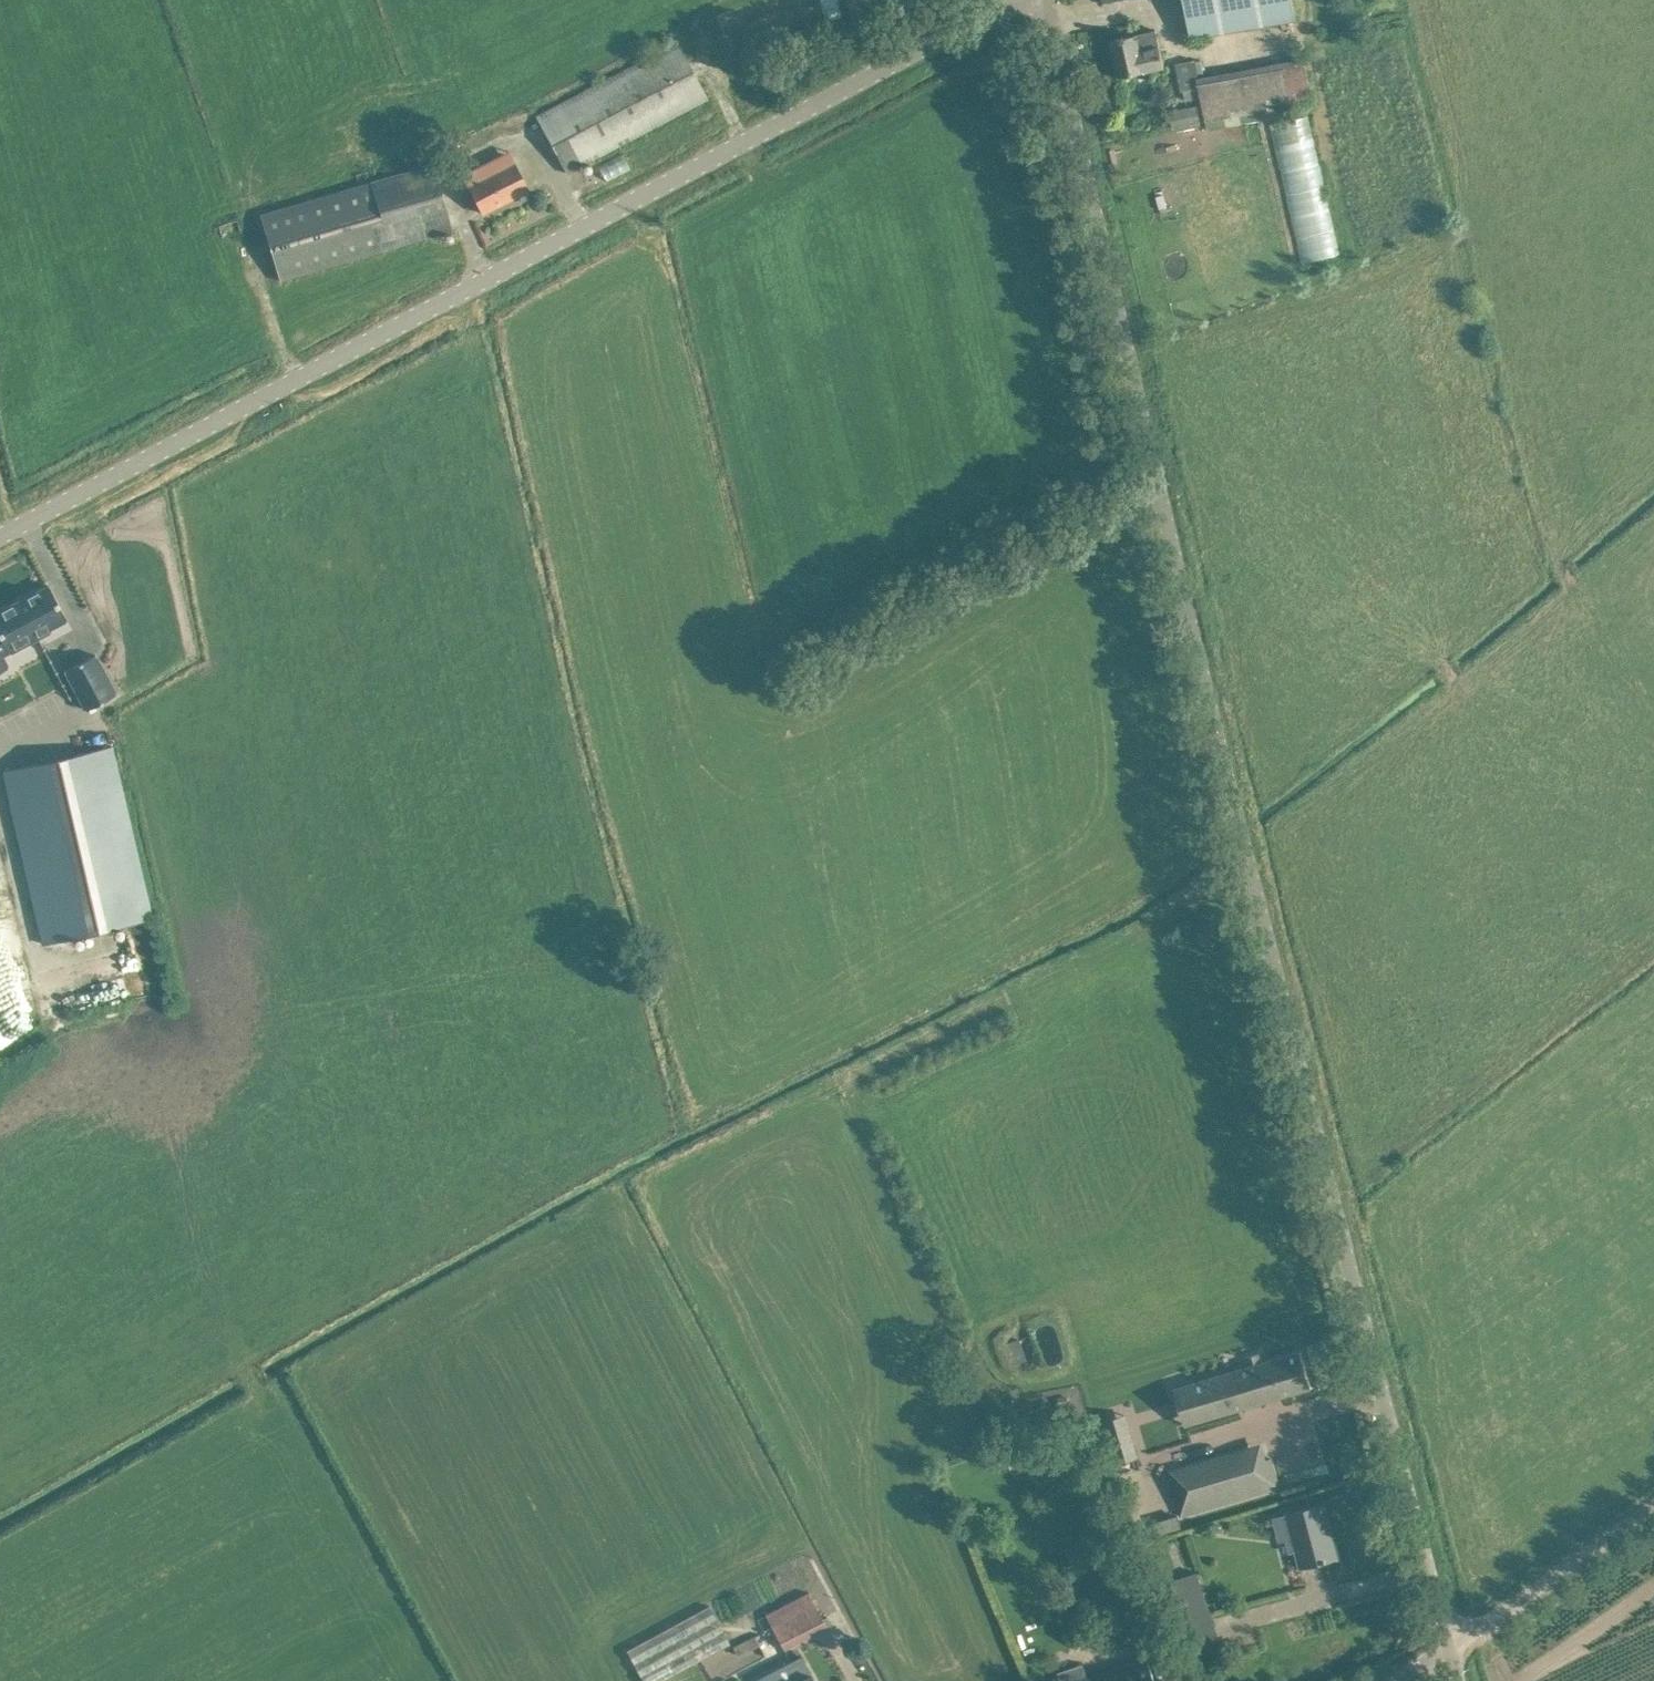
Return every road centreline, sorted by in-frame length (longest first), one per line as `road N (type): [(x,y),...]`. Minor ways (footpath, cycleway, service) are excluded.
road 1 (unclassified): [(1448,1647),(1197,652),(1045,0)]
road 2 (unclassified): [(0,537),(1022,0)]
road 3 (unclassified): [(1448,1647),(1653,1513)]

